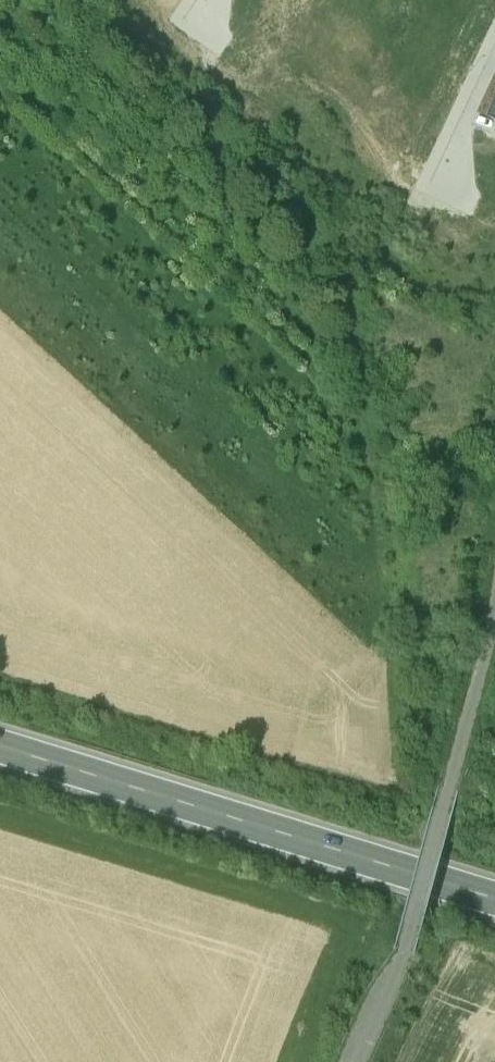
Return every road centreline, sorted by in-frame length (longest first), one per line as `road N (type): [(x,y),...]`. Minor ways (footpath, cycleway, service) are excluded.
road 1 (primary): [(0,745),(494,901)]
road 2 (track): [(356,1061),(402,952),(494,607)]
road 3 (residential): [(494,41),(461,114),(448,172)]

